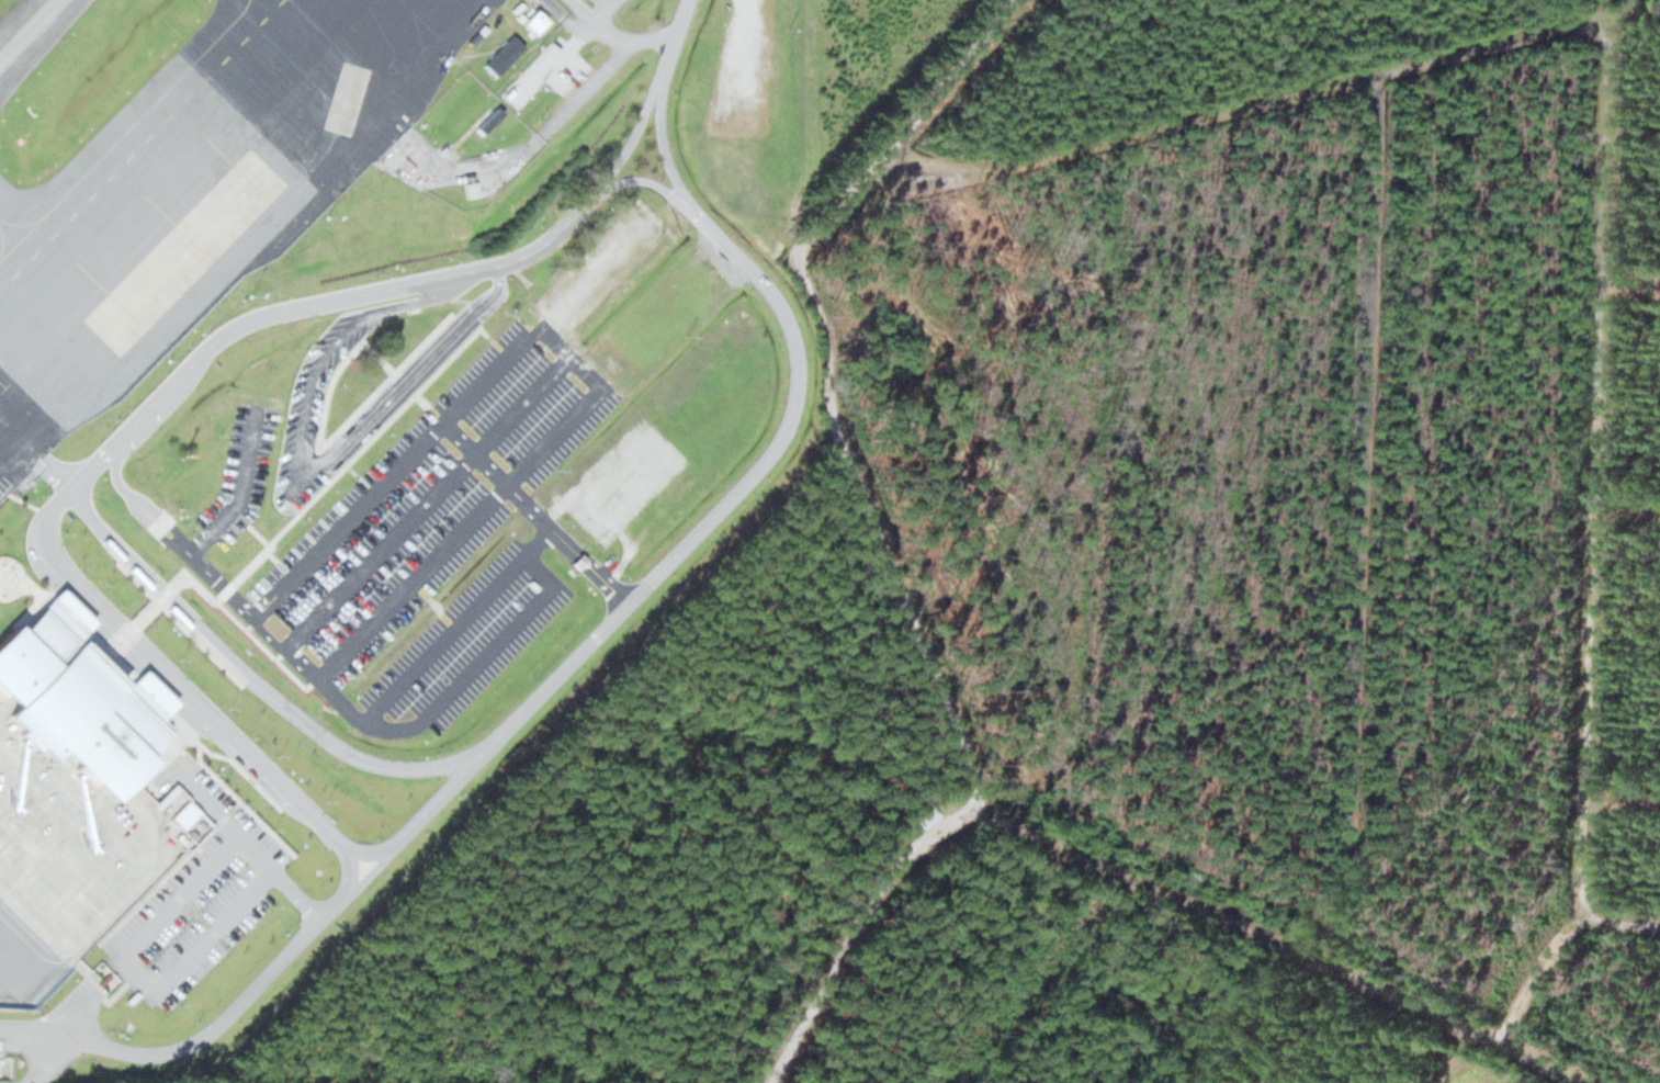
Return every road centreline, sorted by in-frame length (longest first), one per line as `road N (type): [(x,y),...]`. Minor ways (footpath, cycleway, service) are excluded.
road 1 (track): [(1659,924),(1585,920),(1608,36),(1589,21),(944,180),(884,159),(1017,0)]
road 2 (track): [(884,159),(801,248),(798,261),(827,323),(840,432),(991,801),(986,816),(1607,1082)]
road 3 (residential): [(580,210),(540,248),(497,266),(229,329),(45,518),(44,541),(75,580),(325,825),(359,848),(399,839),(486,751)]
road 4 (track): [(1374,74),(1355,837)]
road 5 (residential): [(486,751),(749,483),(797,408),(801,369),(782,305),(685,199)]
road 6 (residential): [(68,492),(251,675),(351,755),(436,768),(486,751)]
road 7 (residential): [(350,890),(199,1041),(132,1052),(0,1028)]
road 8 (track): [(986,816),(946,828),(884,883),(779,1082)]
road 9 (residential): [(677,36),(629,43),(540,137)]
road 10 (residential): [(659,89),(632,145),(580,210)]

